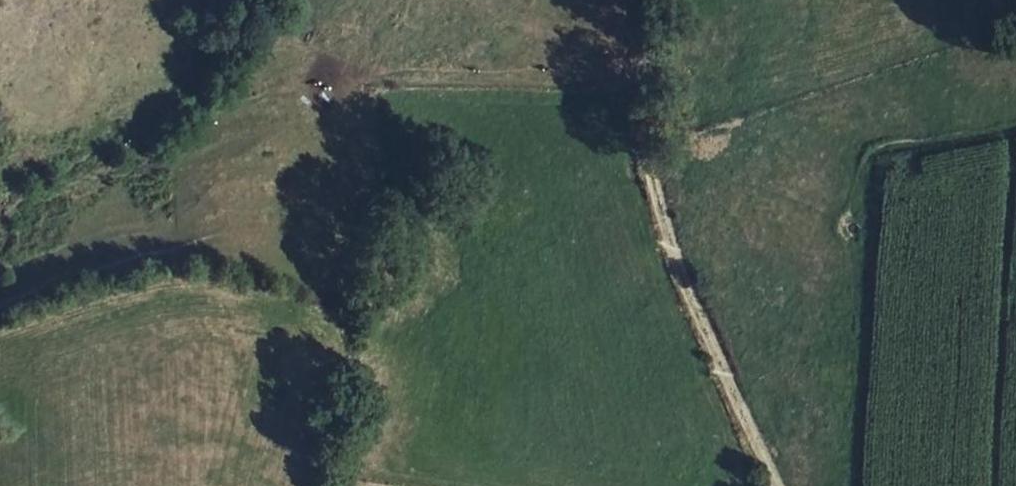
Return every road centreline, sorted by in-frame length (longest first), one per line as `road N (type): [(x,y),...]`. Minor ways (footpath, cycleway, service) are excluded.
road 1 (track): [(649,0),(645,98),(662,221),(681,285),(781,485)]

